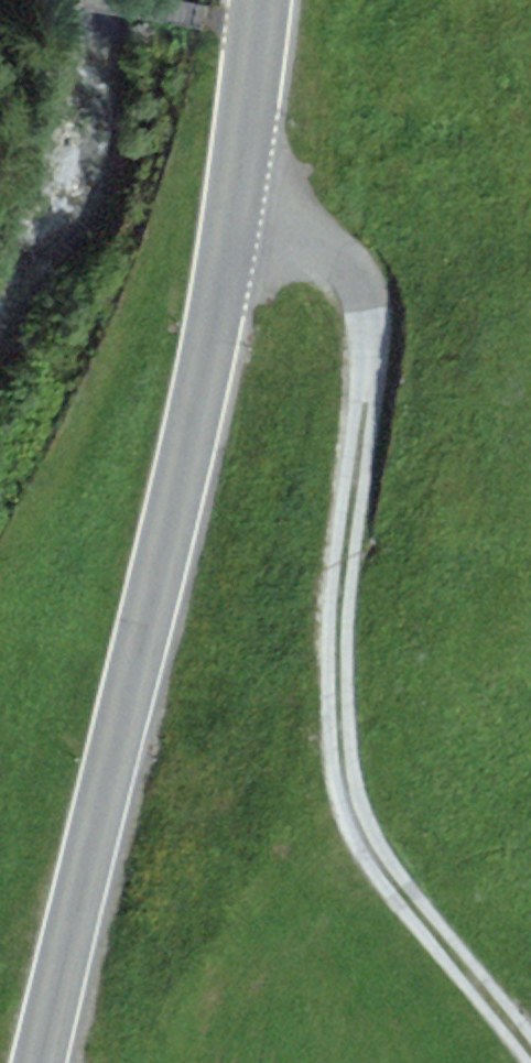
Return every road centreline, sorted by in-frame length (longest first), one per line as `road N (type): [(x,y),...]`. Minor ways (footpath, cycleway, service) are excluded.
road 1 (tertiary): [(52,1062),(246,205),(265,0)]
road 2 (track): [(246,205),(344,256),(373,311),(341,679),(367,821),(530,1026)]

